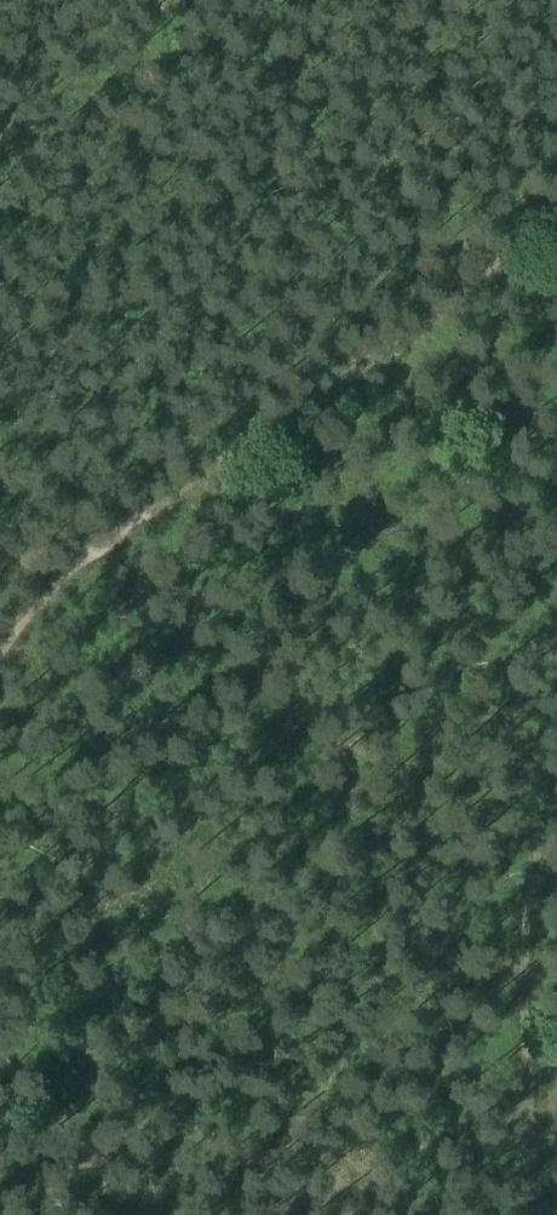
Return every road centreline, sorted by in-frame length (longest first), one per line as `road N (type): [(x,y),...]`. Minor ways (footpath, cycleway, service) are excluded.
road 1 (track): [(556,215),(89,551),(0,657)]
road 2 (track): [(534,1214),(531,861),(556,803)]

